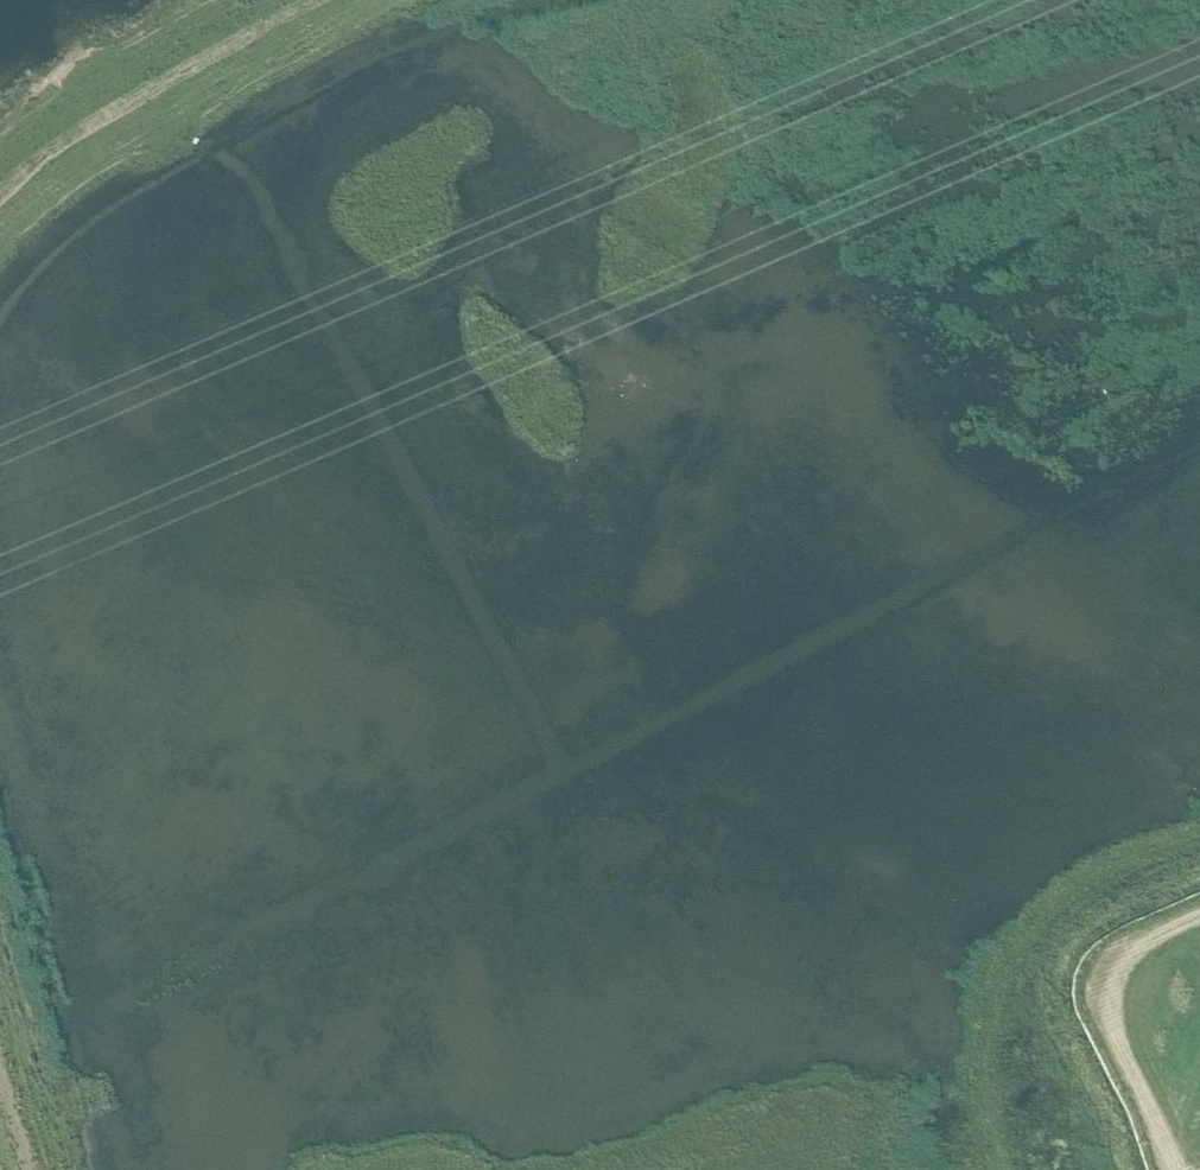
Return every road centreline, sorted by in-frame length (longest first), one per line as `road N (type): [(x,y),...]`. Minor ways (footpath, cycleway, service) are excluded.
road 1 (track): [(1199,833),(1062,890),(1016,946),(987,1016),(988,1095),(1005,1169)]
road 2 (track): [(0,193),(137,99),(319,0)]
road 3 (track): [(1189,1169),(1125,1027),(1129,991),(1159,936),(1199,914)]
road 4 (track): [(34,1169),(0,1046)]

